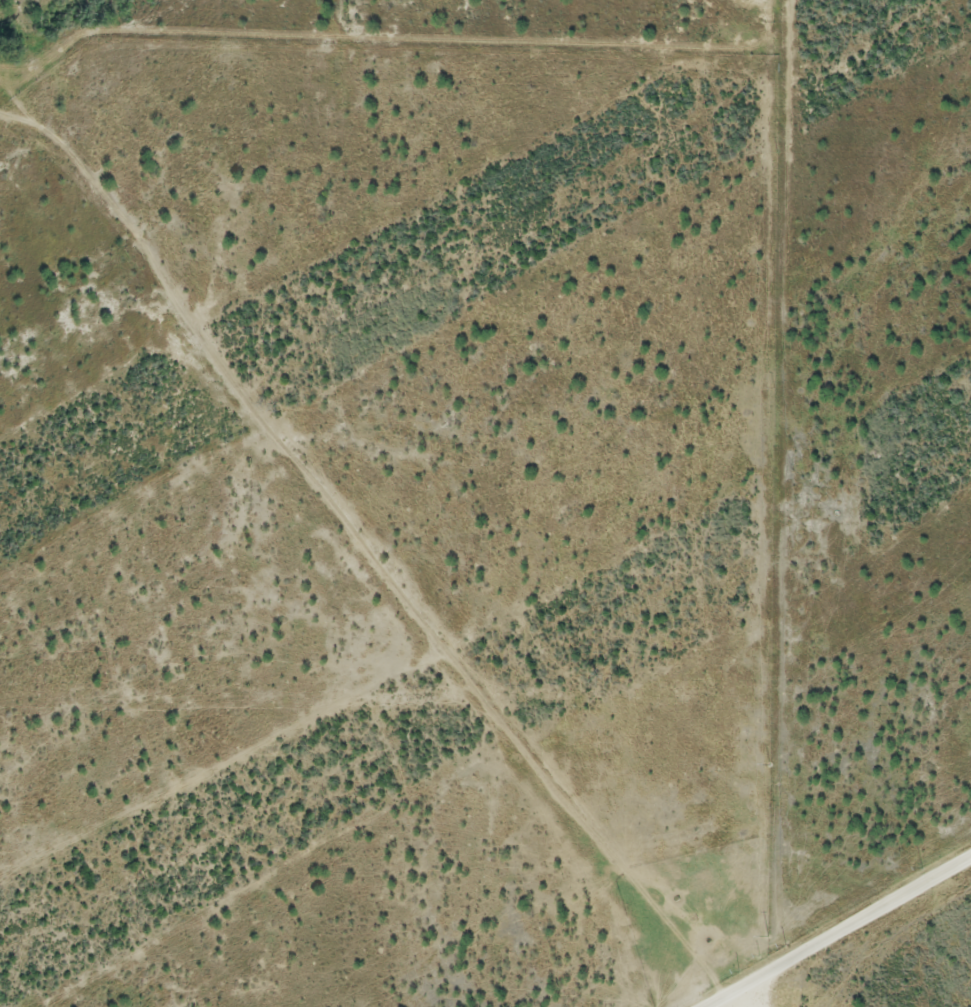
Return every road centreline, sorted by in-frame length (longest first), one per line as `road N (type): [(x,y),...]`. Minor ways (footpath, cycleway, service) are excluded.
road 1 (residential): [(970,854),(681,1006)]
road 2 (residential): [(564,789),(735,1006)]

